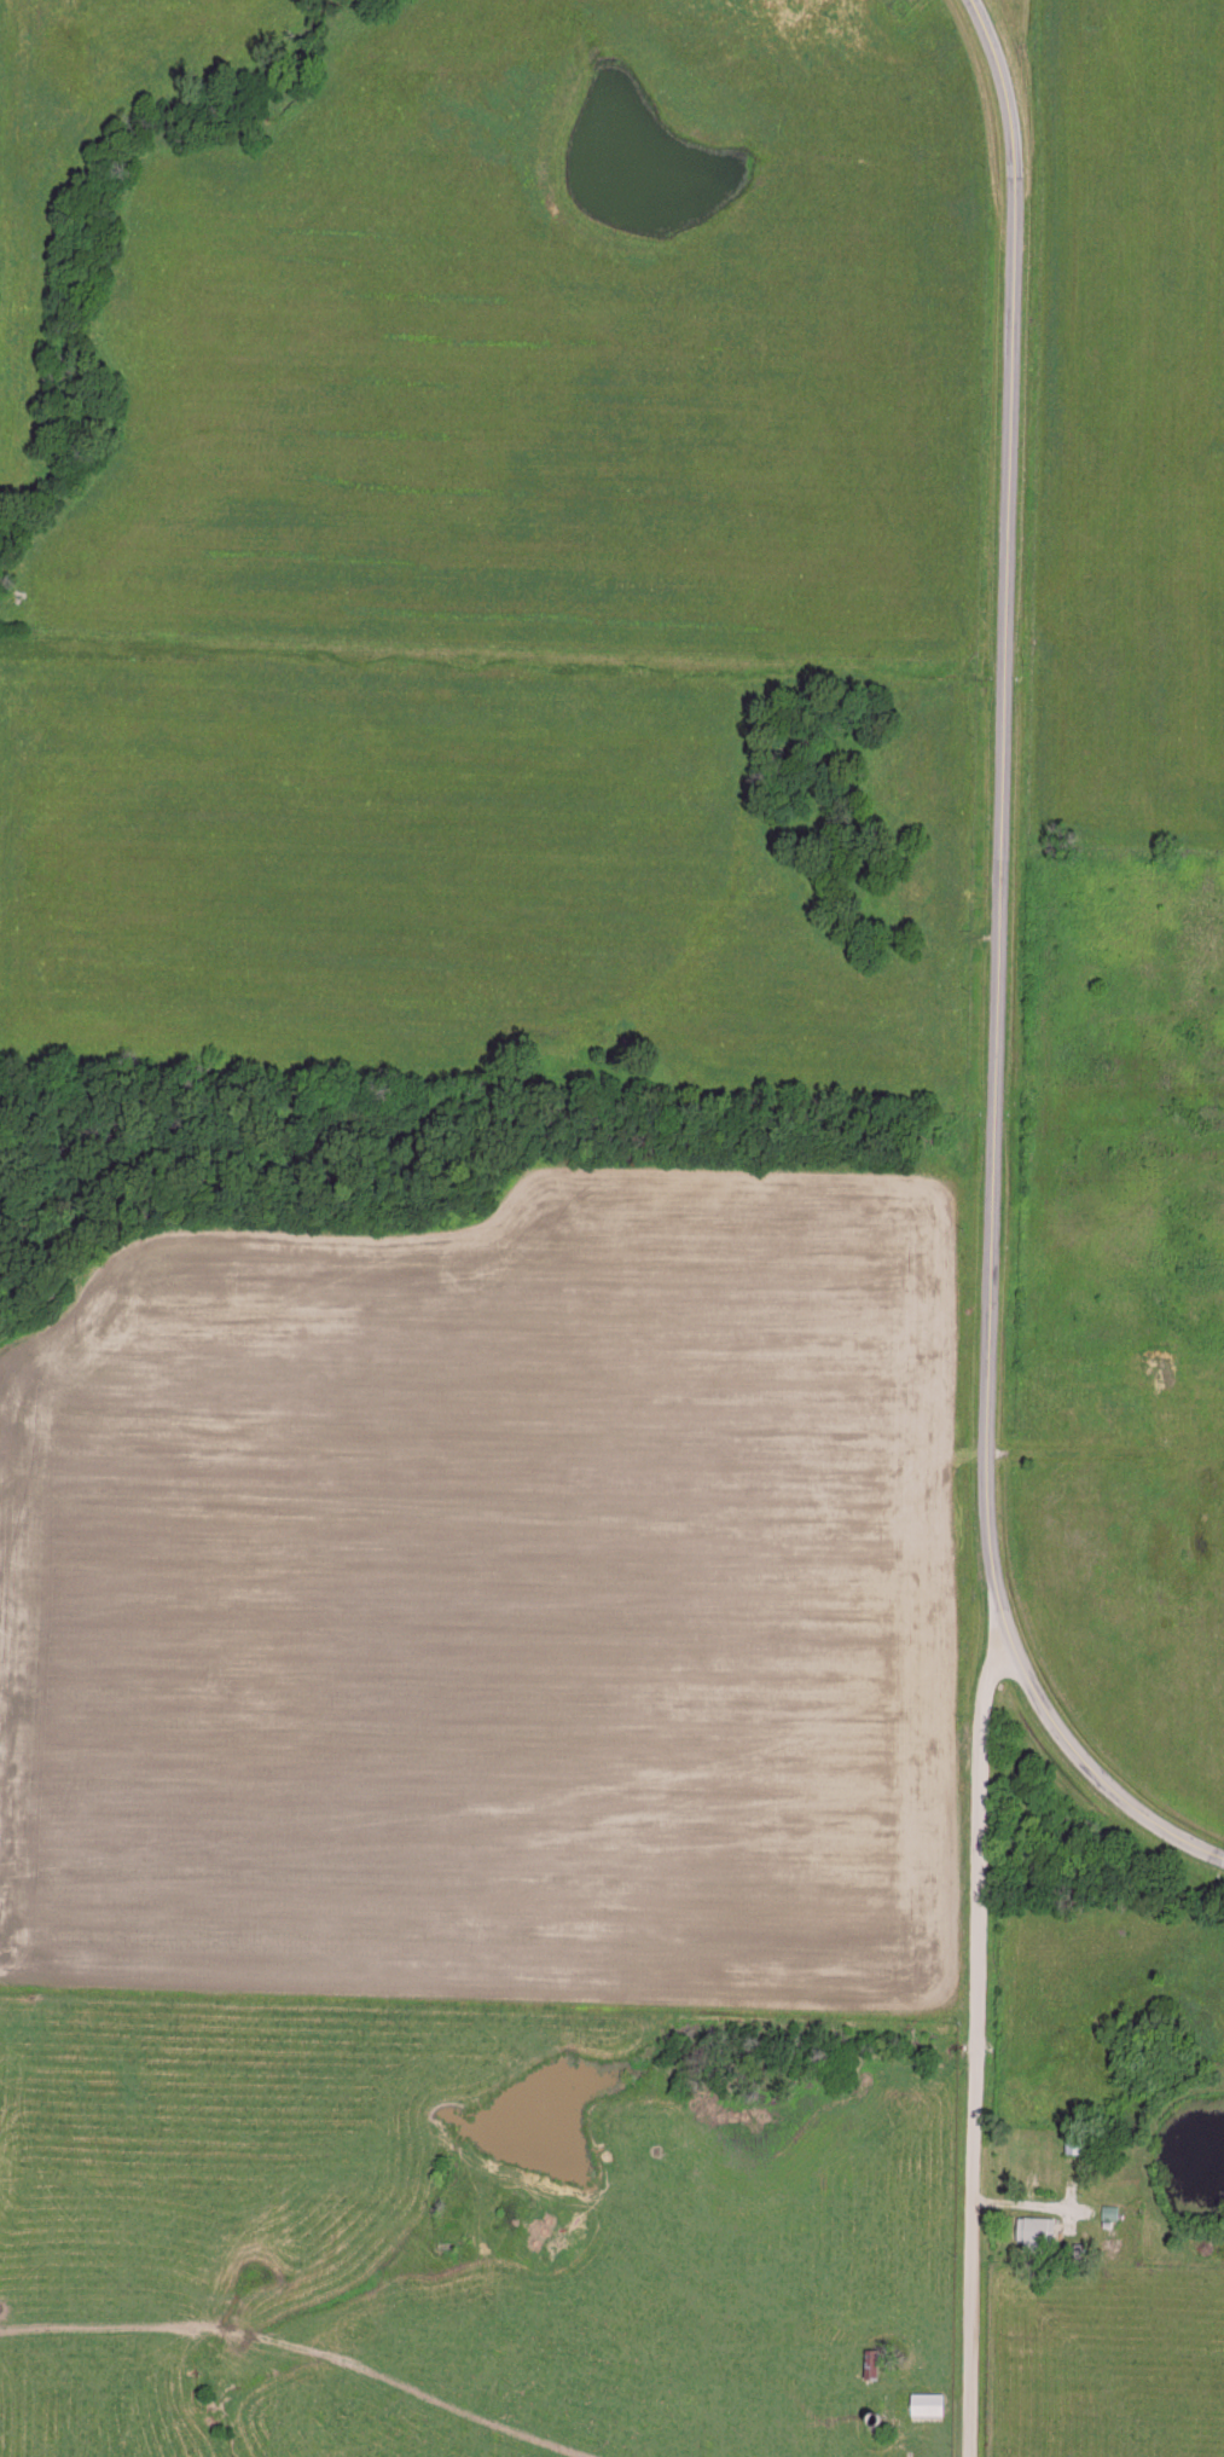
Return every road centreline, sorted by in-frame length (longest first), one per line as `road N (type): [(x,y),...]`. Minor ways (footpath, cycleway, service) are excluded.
road 1 (tertiary): [(973,0),(1003,74),(1017,157),(986,1404),(996,1581),(1017,1665),(1086,1769),(1170,1835),(1223,1860)]
road 2 (residential): [(1011,1646),(986,1692),(981,1737),(971,2456)]

